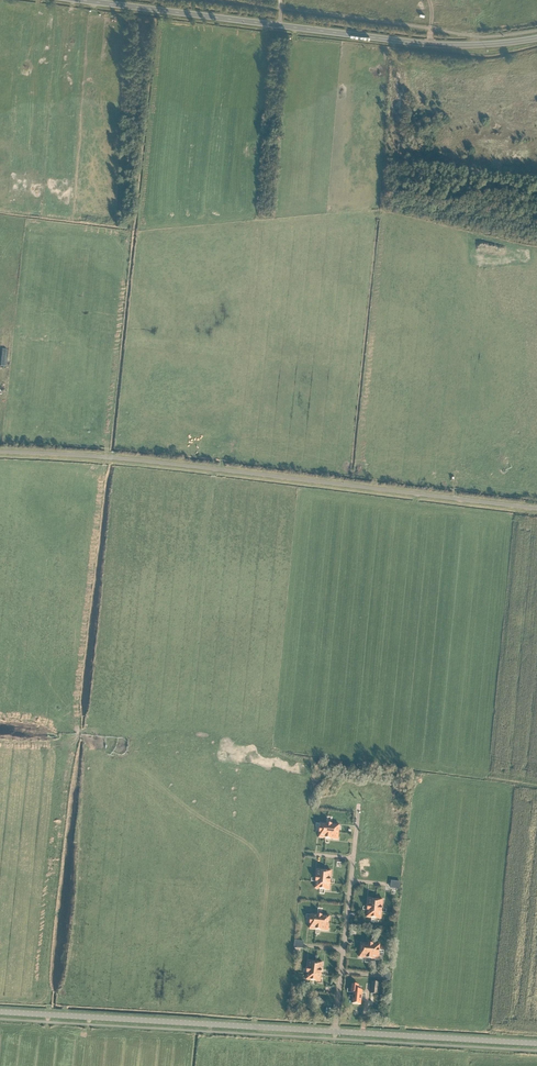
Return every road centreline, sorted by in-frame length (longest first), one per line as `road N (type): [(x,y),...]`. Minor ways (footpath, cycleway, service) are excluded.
road 1 (unclassified): [(536,506),(0,448)]
road 2 (tertiary): [(536,1043),(0,1012)]
road 3 (secondary): [(536,39),(444,46),(65,0)]

